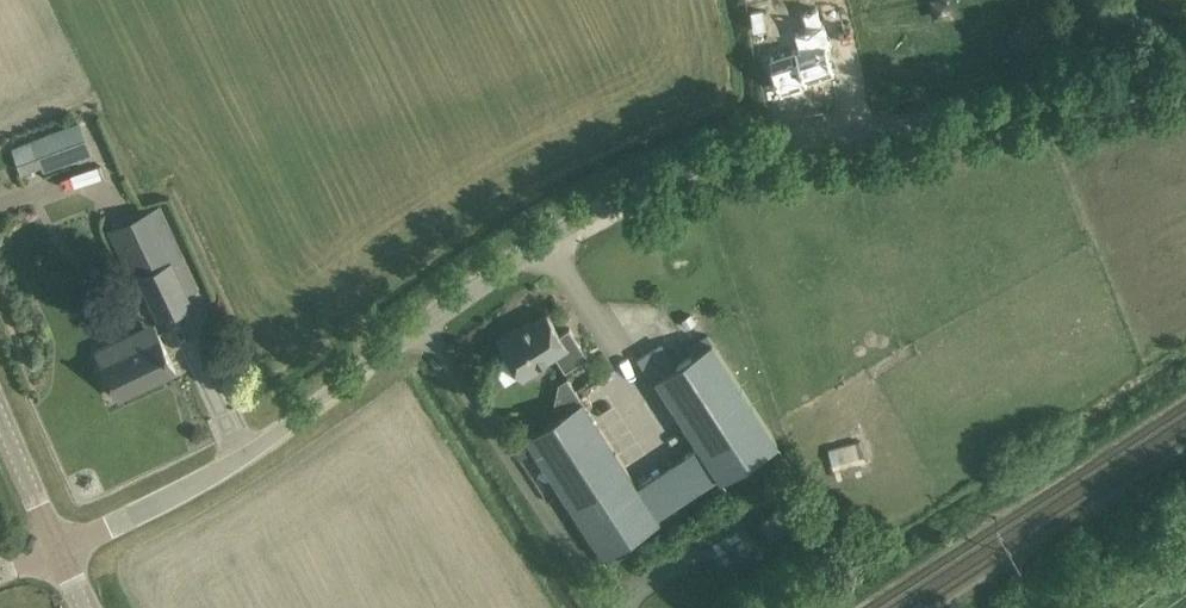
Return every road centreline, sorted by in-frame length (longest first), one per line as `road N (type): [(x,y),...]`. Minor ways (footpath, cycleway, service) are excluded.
road 1 (unclassified): [(57,551),(212,478),(528,253),(702,165),(803,139),(944,122),(1185,63)]
road 2 (unclassified): [(57,551),(0,420)]

